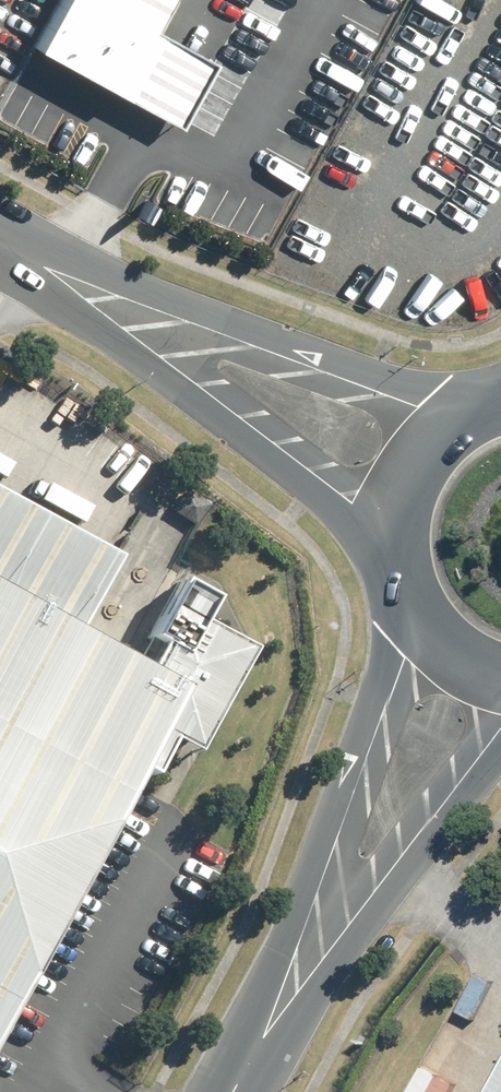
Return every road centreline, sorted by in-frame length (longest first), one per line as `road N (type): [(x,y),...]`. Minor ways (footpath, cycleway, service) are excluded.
road 1 (tertiary): [(256,1034),(414,596)]
road 2 (tertiary): [(399,557),(54,284)]
road 3 (tertiary): [(54,284),(288,353),(454,417)]
road 4 (tertiary): [(500,734),(404,870),(256,1034)]
road 5 (tertiary): [(399,557),(405,479),(454,417)]

